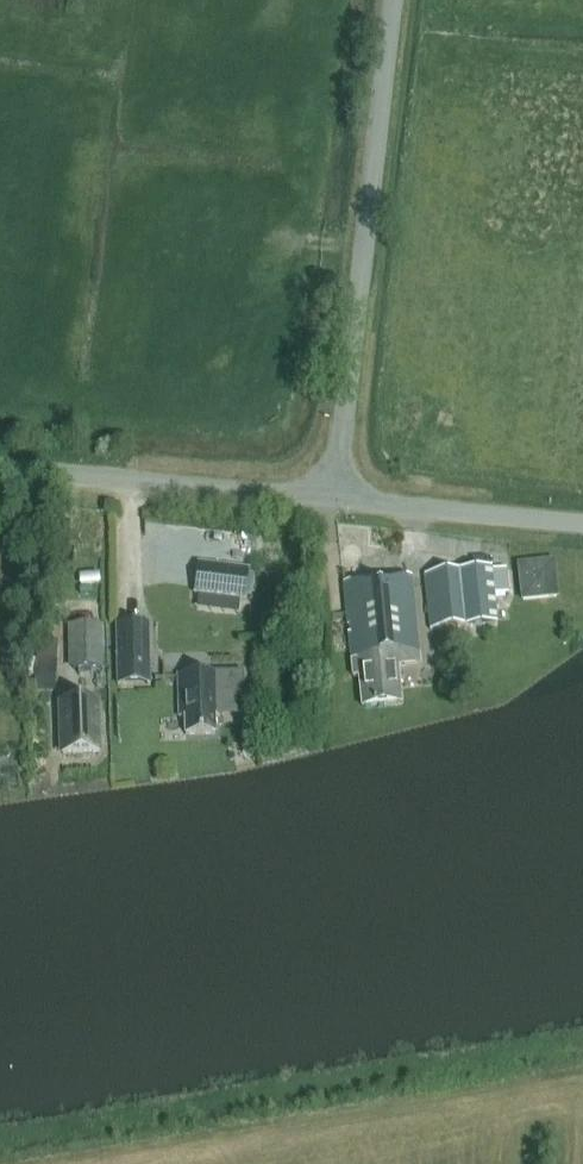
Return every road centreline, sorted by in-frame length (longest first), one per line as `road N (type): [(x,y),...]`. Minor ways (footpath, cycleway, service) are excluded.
road 1 (unclassified): [(334,499),(391,0)]
road 2 (unclassified): [(0,469),(334,499)]
road 3 (unclassified): [(334,499),(582,520)]

